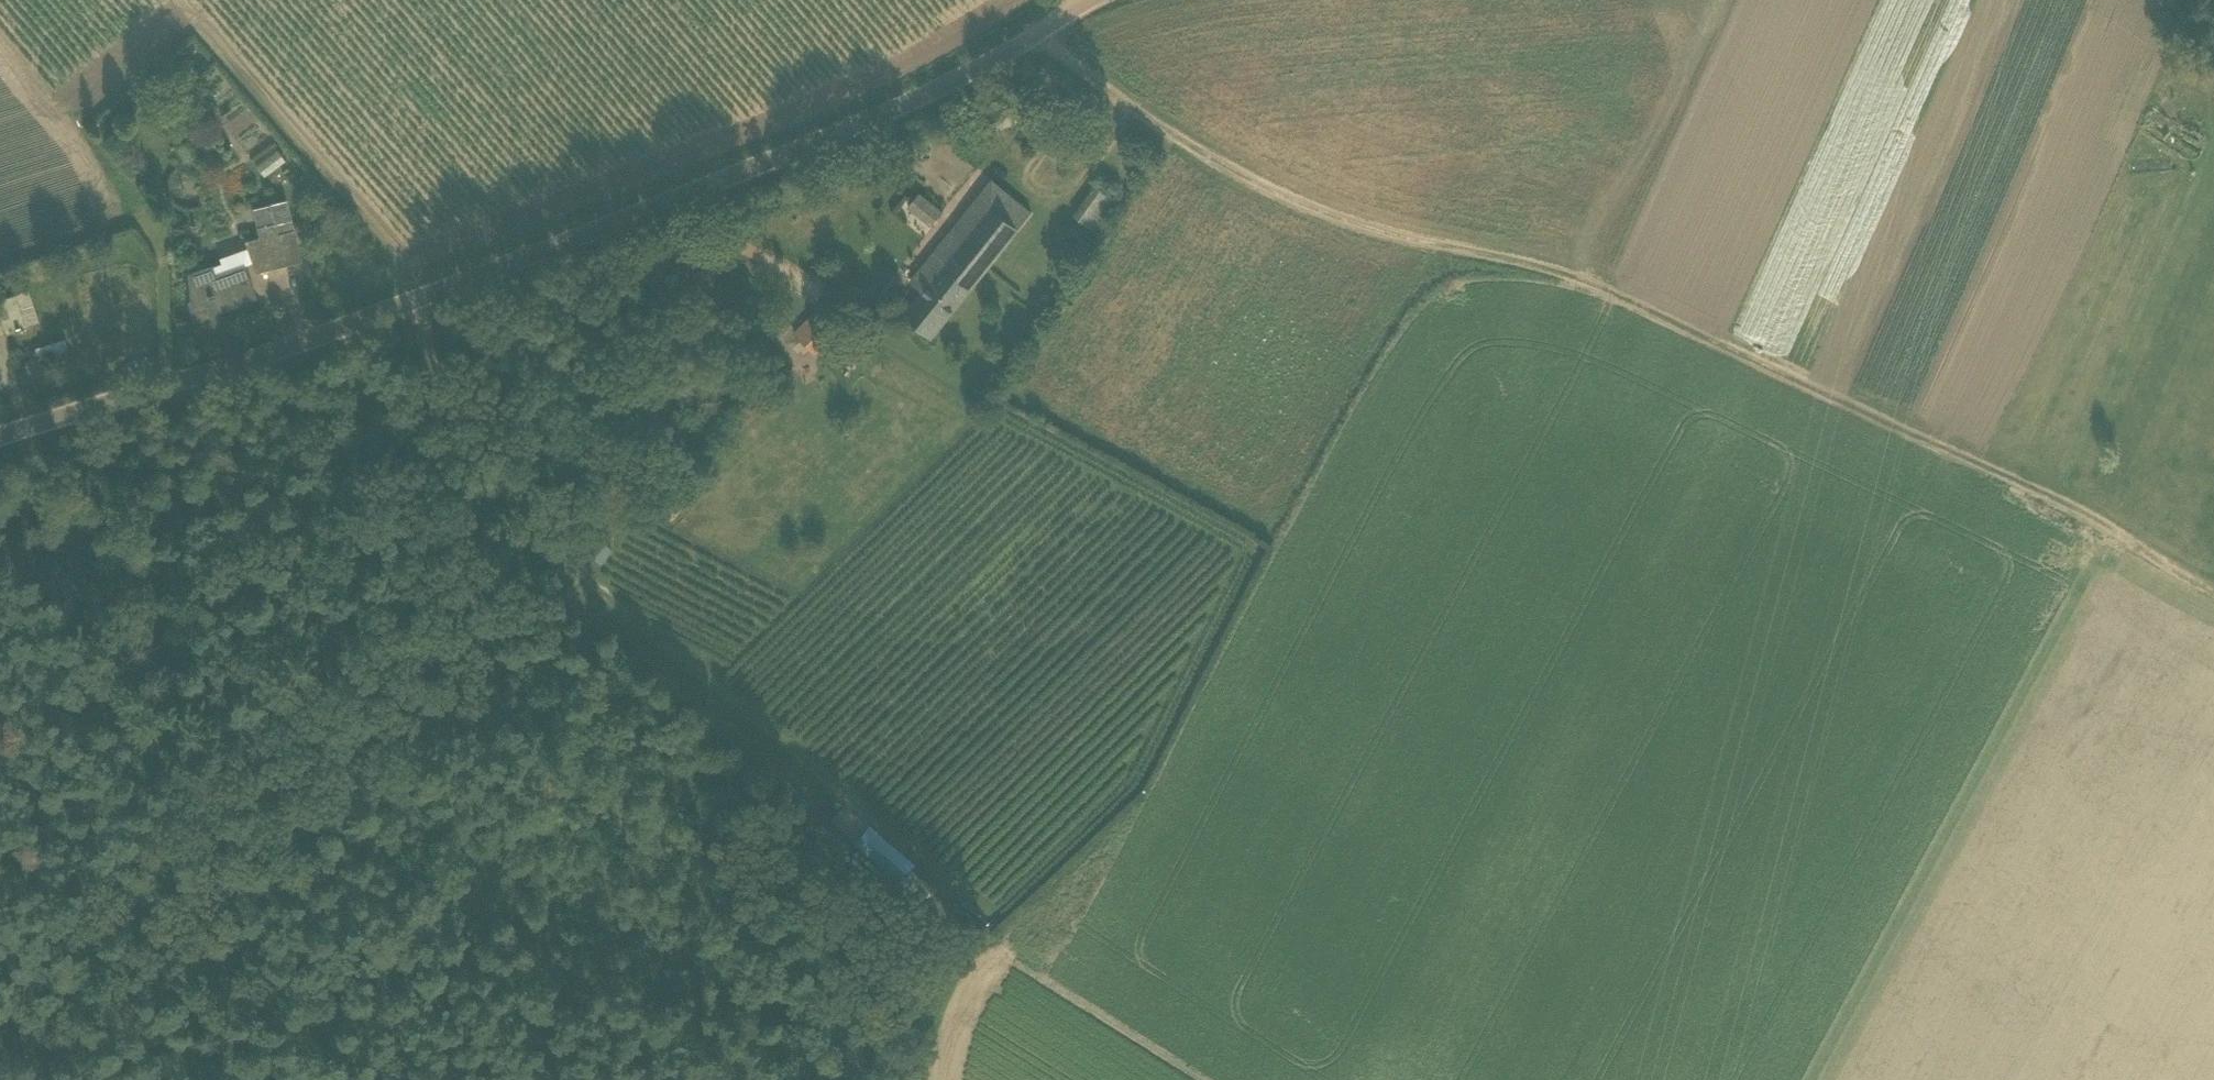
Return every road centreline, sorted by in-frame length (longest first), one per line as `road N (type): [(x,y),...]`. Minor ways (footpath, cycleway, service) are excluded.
road 1 (track): [(1053,23),(1075,57),(1135,113),(1321,216),(1529,260),(1612,289),(2213,578)]
road 2 (unclassified): [(0,439),(476,276),(1022,45),(1085,3)]
road 3 (track): [(548,542),(348,671),(201,791),(49,967),(0,1058)]
road 4 (track): [(548,542),(529,479),(434,354),(420,295)]

